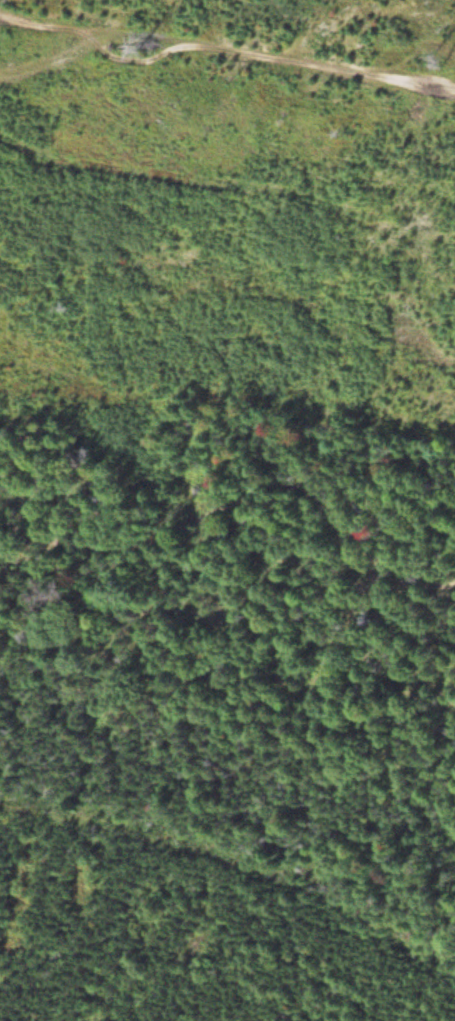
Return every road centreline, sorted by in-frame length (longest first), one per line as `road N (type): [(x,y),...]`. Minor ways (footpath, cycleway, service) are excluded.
road 1 (track): [(0,527),(77,547),(145,549),(268,490),(316,493),(358,550),(402,588),(454,588)]
road 2 (track): [(268,57),(0,15)]
road 3 (track): [(268,57),(454,86)]

